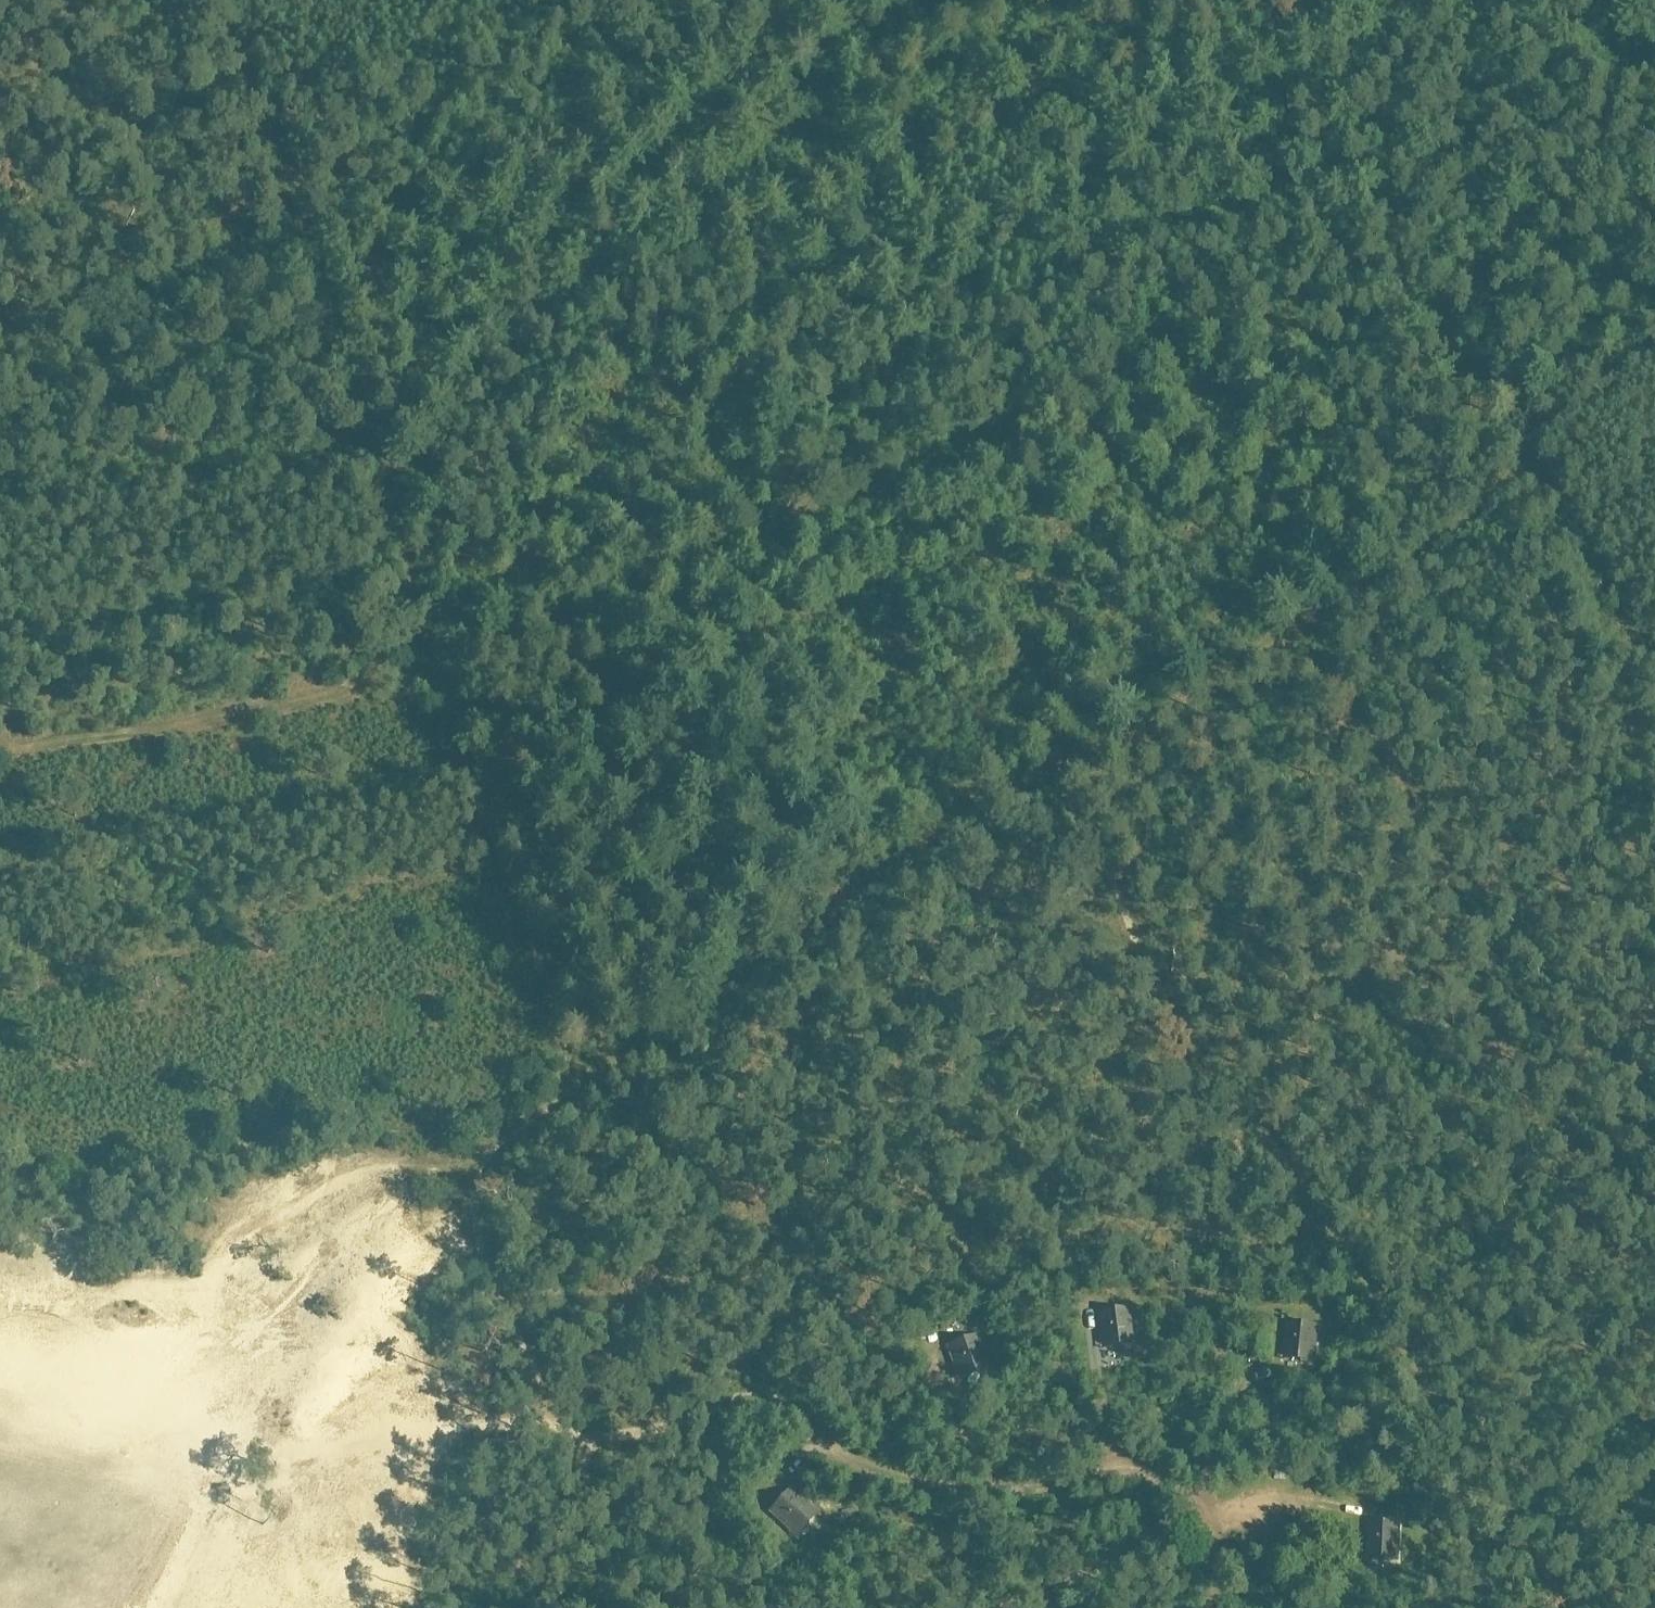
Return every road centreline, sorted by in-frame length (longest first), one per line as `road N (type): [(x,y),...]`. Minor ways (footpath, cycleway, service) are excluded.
road 1 (track): [(648,1607),(493,1277),(475,1223),(468,1164),(1033,777),(1285,641),(1400,558),(1562,413),(1654,349)]
road 2 (track): [(575,1091),(224,0)]
road 3 (track): [(307,261),(865,0)]
road 4 (track): [(426,633),(223,718),(102,752),(0,768)]

